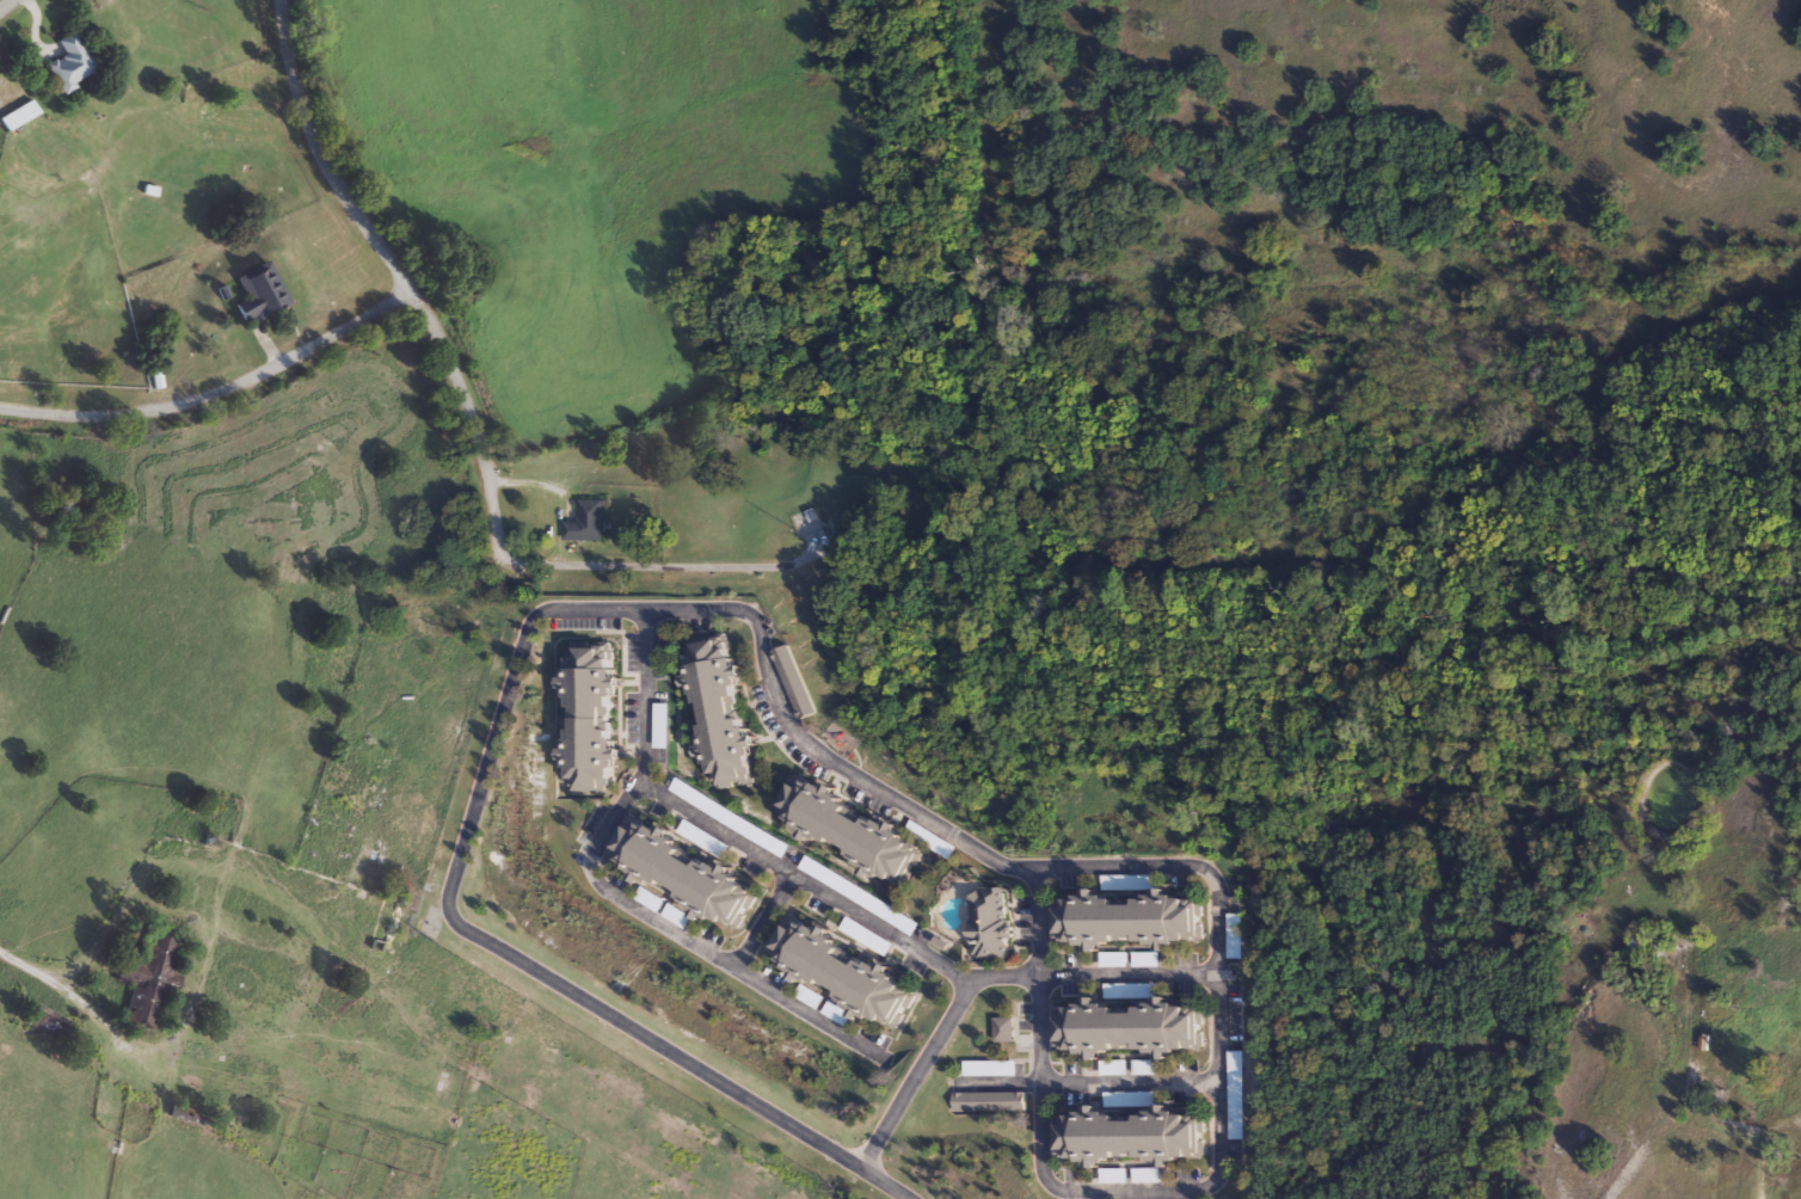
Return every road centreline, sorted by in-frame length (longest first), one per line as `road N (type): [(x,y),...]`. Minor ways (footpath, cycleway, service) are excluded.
road 1 (residential): [(866,1169),(454,928),(445,894),(531,616),(571,607),(743,610),(756,617),(780,709),(813,751),(1003,867),(1192,865),(1217,886),(1219,1181),(1195,1195),(1062,1192),(1049,1179),(1044,1155),(1034,986),(995,973),(972,979),(957,1001),(866,1169)]
road 2 (residential): [(645,608),(650,770),(602,848),(598,878),(877,1058)]
road 3 (residential): [(503,554),(503,481),(407,291),(339,196),(303,119),(280,0)]
road 4 (residential): [(407,291),(227,394),(135,419),(0,413)]
road 5 (residential): [(966,986),(644,781)]
road 6 (residential): [(1219,976),(1034,986)]

